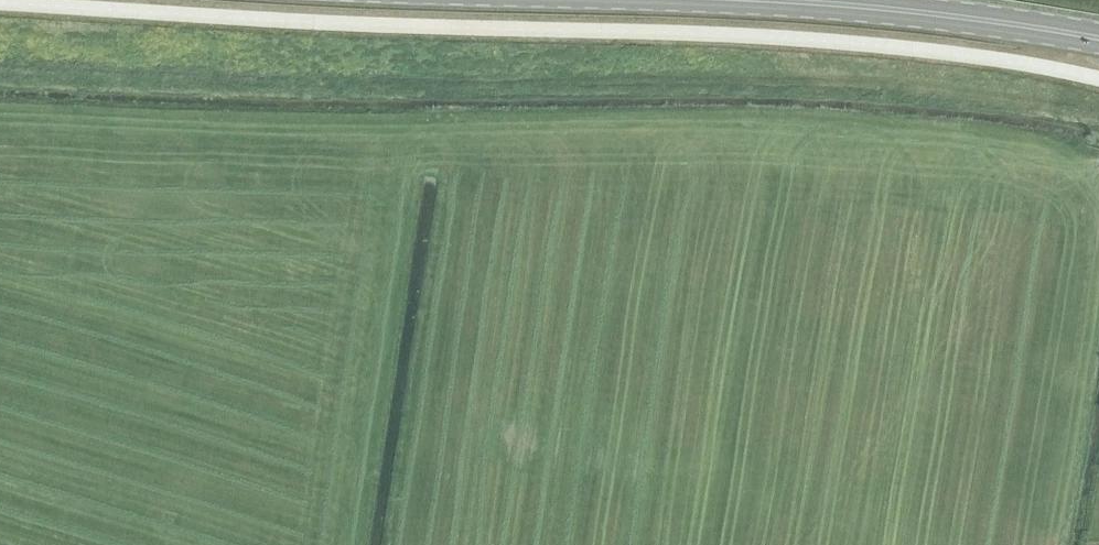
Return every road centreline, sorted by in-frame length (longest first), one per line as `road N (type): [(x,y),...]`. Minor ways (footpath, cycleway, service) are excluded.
road 1 (primary): [(1098,42),(872,12),(649,0)]

